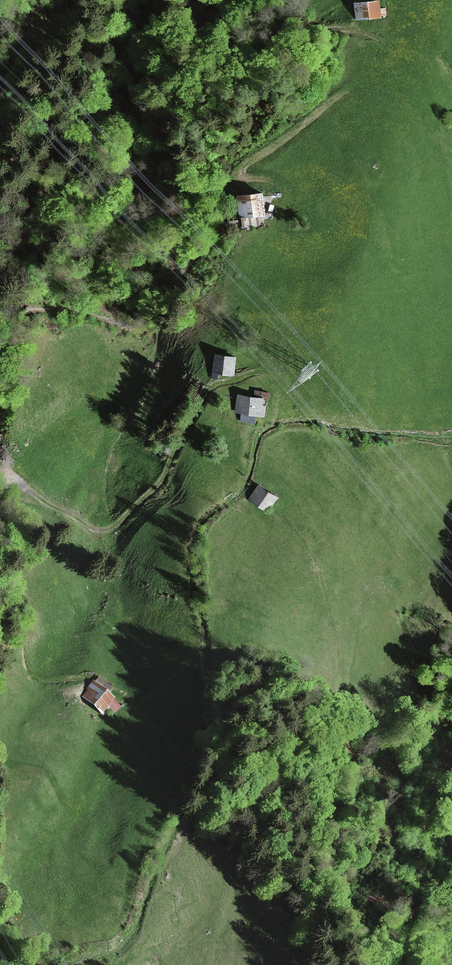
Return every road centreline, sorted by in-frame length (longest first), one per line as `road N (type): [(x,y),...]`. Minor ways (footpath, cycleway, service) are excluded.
road 1 (track): [(0,514),(28,499),(105,531),(161,481),(191,410),(213,386),(260,372),(274,394)]
road 2 (track): [(0,574),(19,590),(28,669),(39,679),(93,678)]

